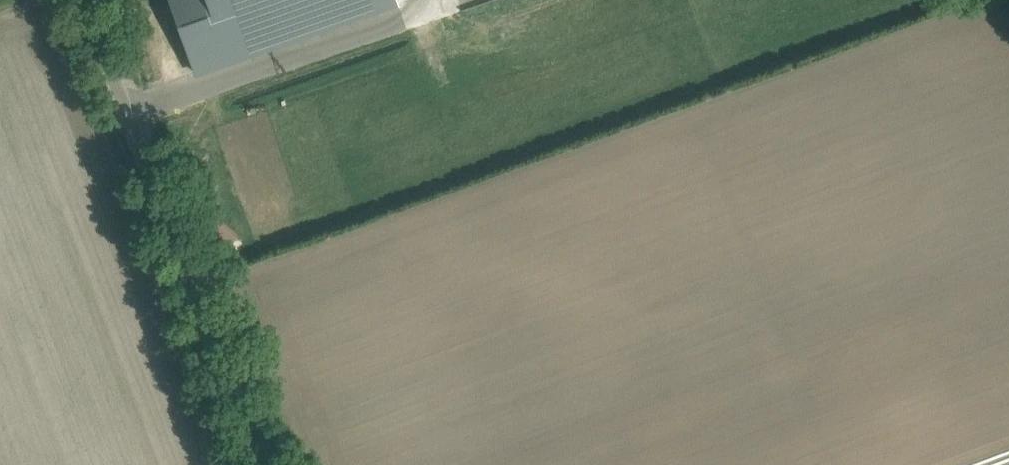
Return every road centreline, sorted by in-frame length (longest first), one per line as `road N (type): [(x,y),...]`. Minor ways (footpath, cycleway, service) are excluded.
road 1 (unclassified): [(270,464),(89,0)]

